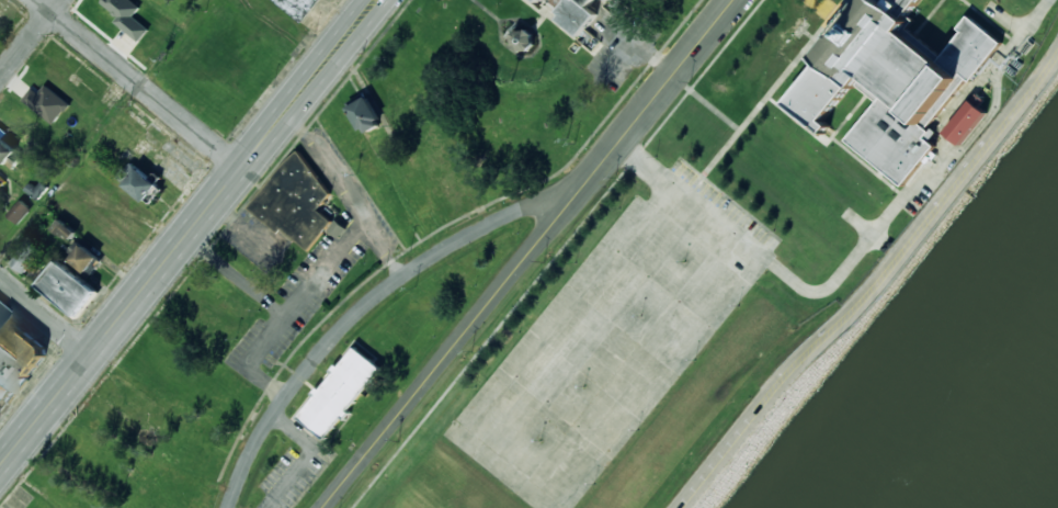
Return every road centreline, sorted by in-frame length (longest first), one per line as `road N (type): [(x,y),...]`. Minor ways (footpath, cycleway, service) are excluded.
road 1 (secondary): [(377,0),(0,467)]
road 2 (residential): [(1057,57),(686,507)]
road 3 (residential): [(230,507),(299,380),(349,323),(412,271),(507,215),(579,192)]
road 4 (tertiary): [(579,192),(324,507)]
road 5 (residential): [(242,167),(37,0)]
road 6 (tertiary): [(579,192),(734,0)]

